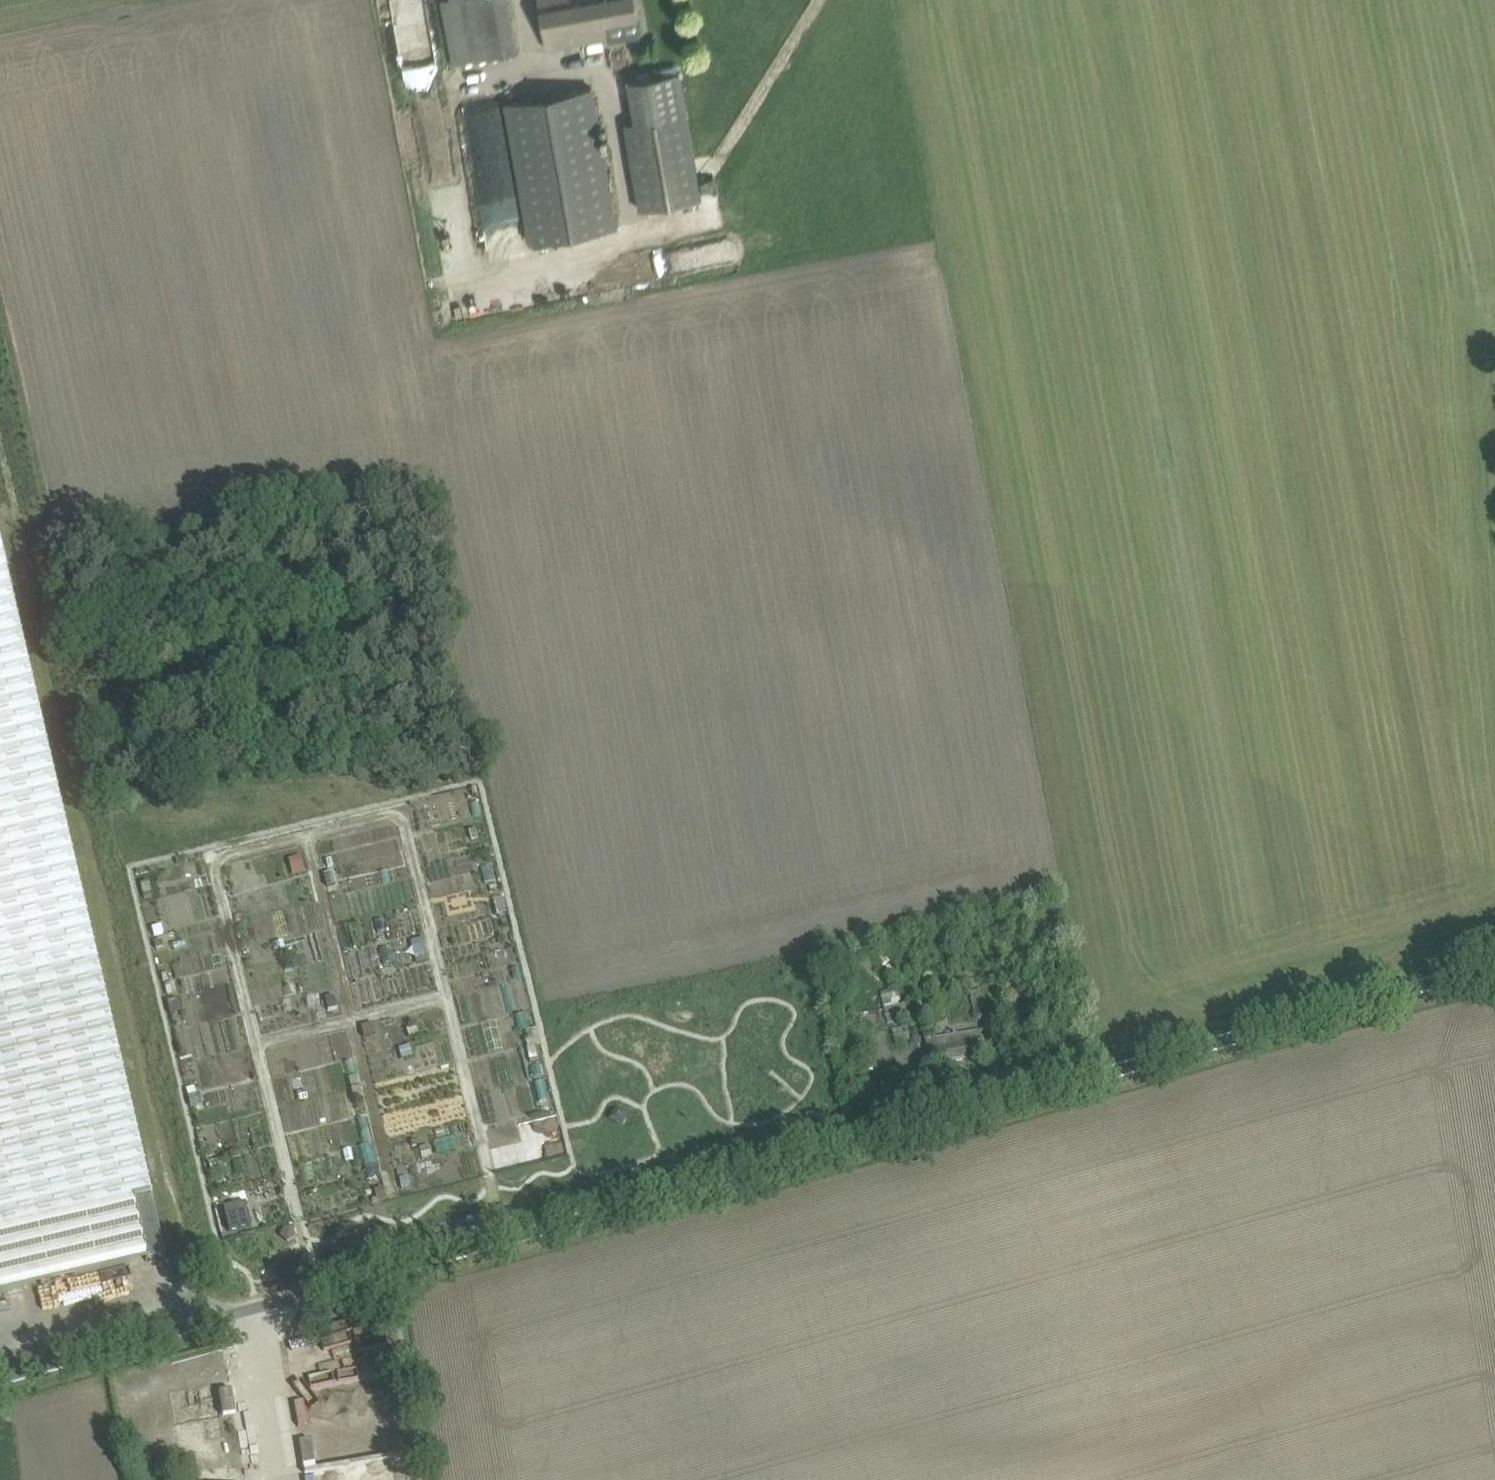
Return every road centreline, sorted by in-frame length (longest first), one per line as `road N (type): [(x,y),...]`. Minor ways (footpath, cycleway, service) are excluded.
road 1 (unclassified): [(0,1382),(1494,971)]

